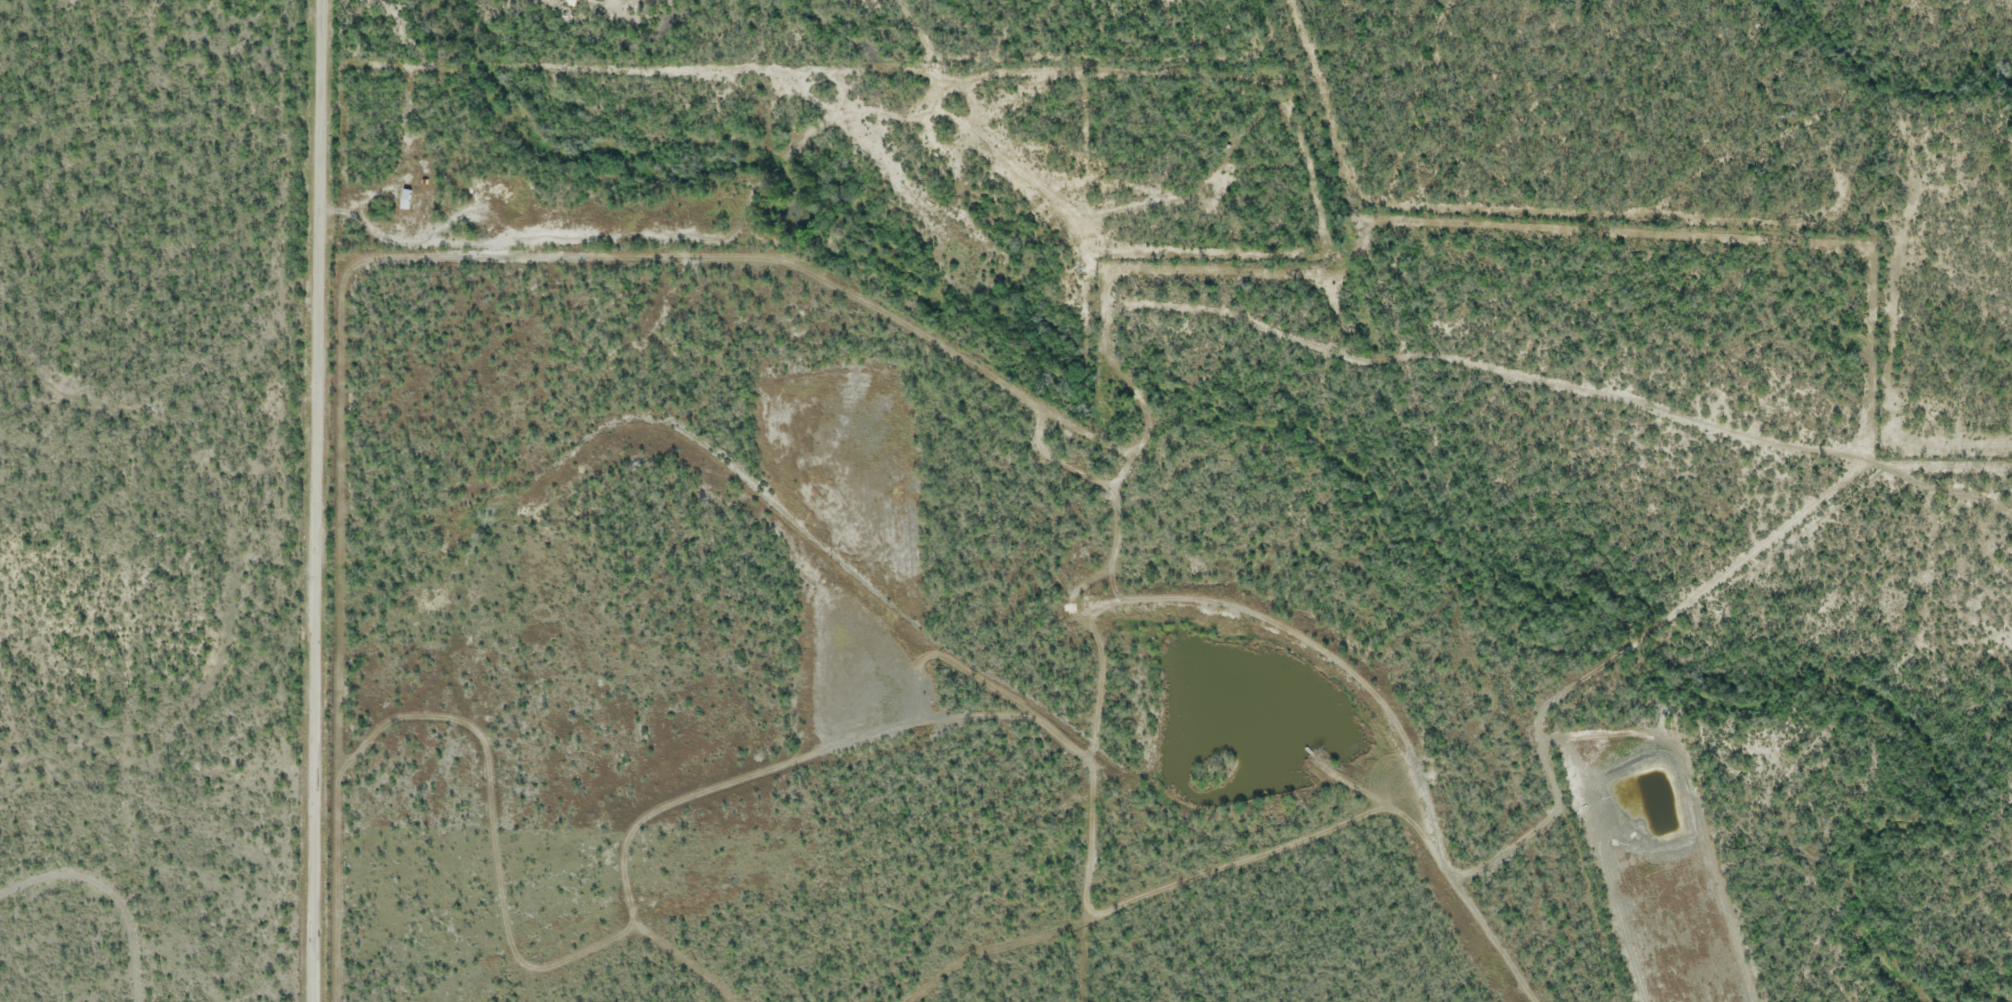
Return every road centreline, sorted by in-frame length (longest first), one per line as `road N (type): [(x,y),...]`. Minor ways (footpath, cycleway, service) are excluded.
road 1 (residential): [(314,1001),(320,0)]

